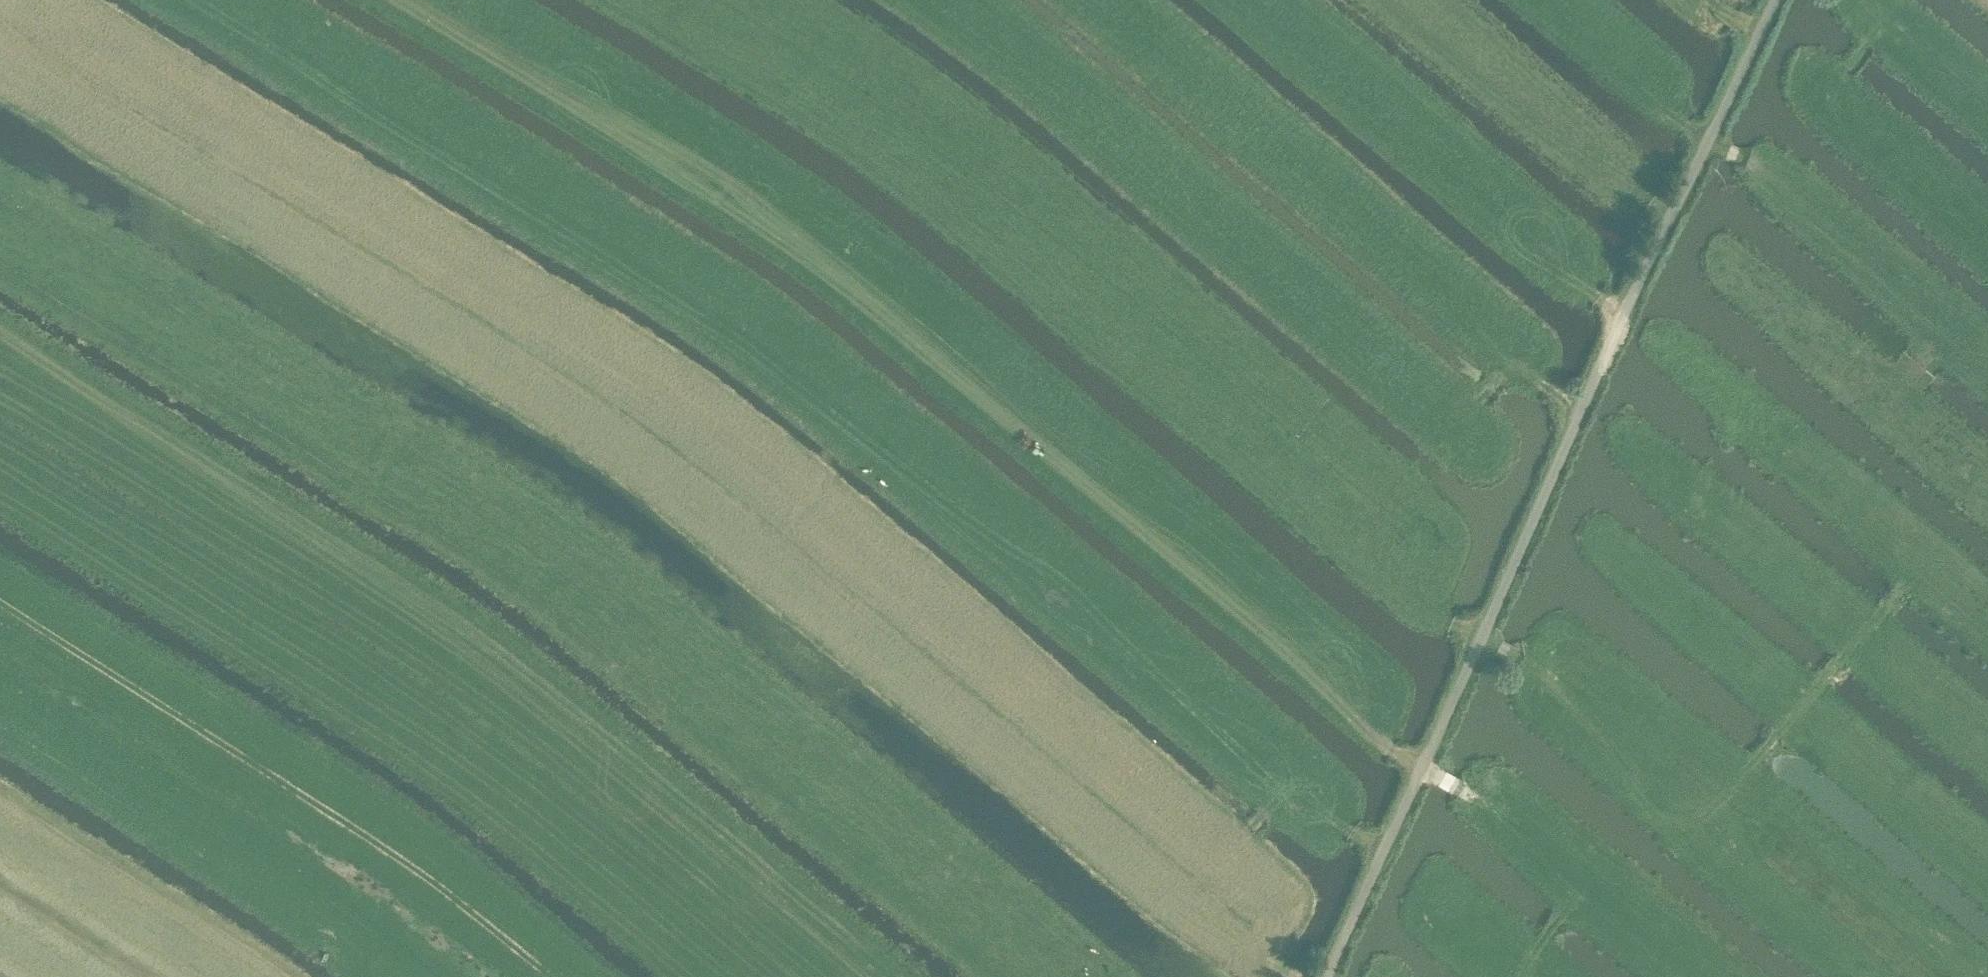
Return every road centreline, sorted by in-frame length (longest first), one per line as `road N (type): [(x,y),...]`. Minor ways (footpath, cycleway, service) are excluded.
road 1 (unclassified): [(1323,976),(1618,321),(1773,0)]
road 2 (track): [(539,976),(362,829),(198,739),(0,599)]
road 3 (track): [(1912,584),(1710,809),(1685,820),(1647,800),(1586,723),(1518,657),(1477,637)]

